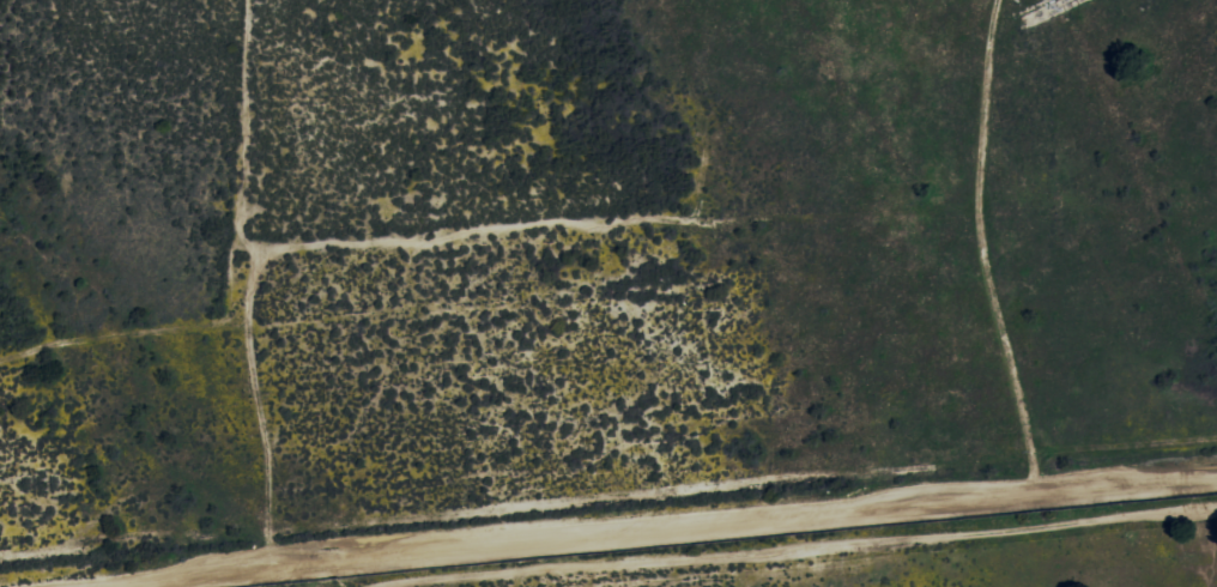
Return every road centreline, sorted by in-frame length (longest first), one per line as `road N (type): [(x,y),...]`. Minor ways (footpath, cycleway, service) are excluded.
road 1 (track): [(1216,475),(823,504),(22,586)]
road 2 (residential): [(1216,510),(387,586)]

